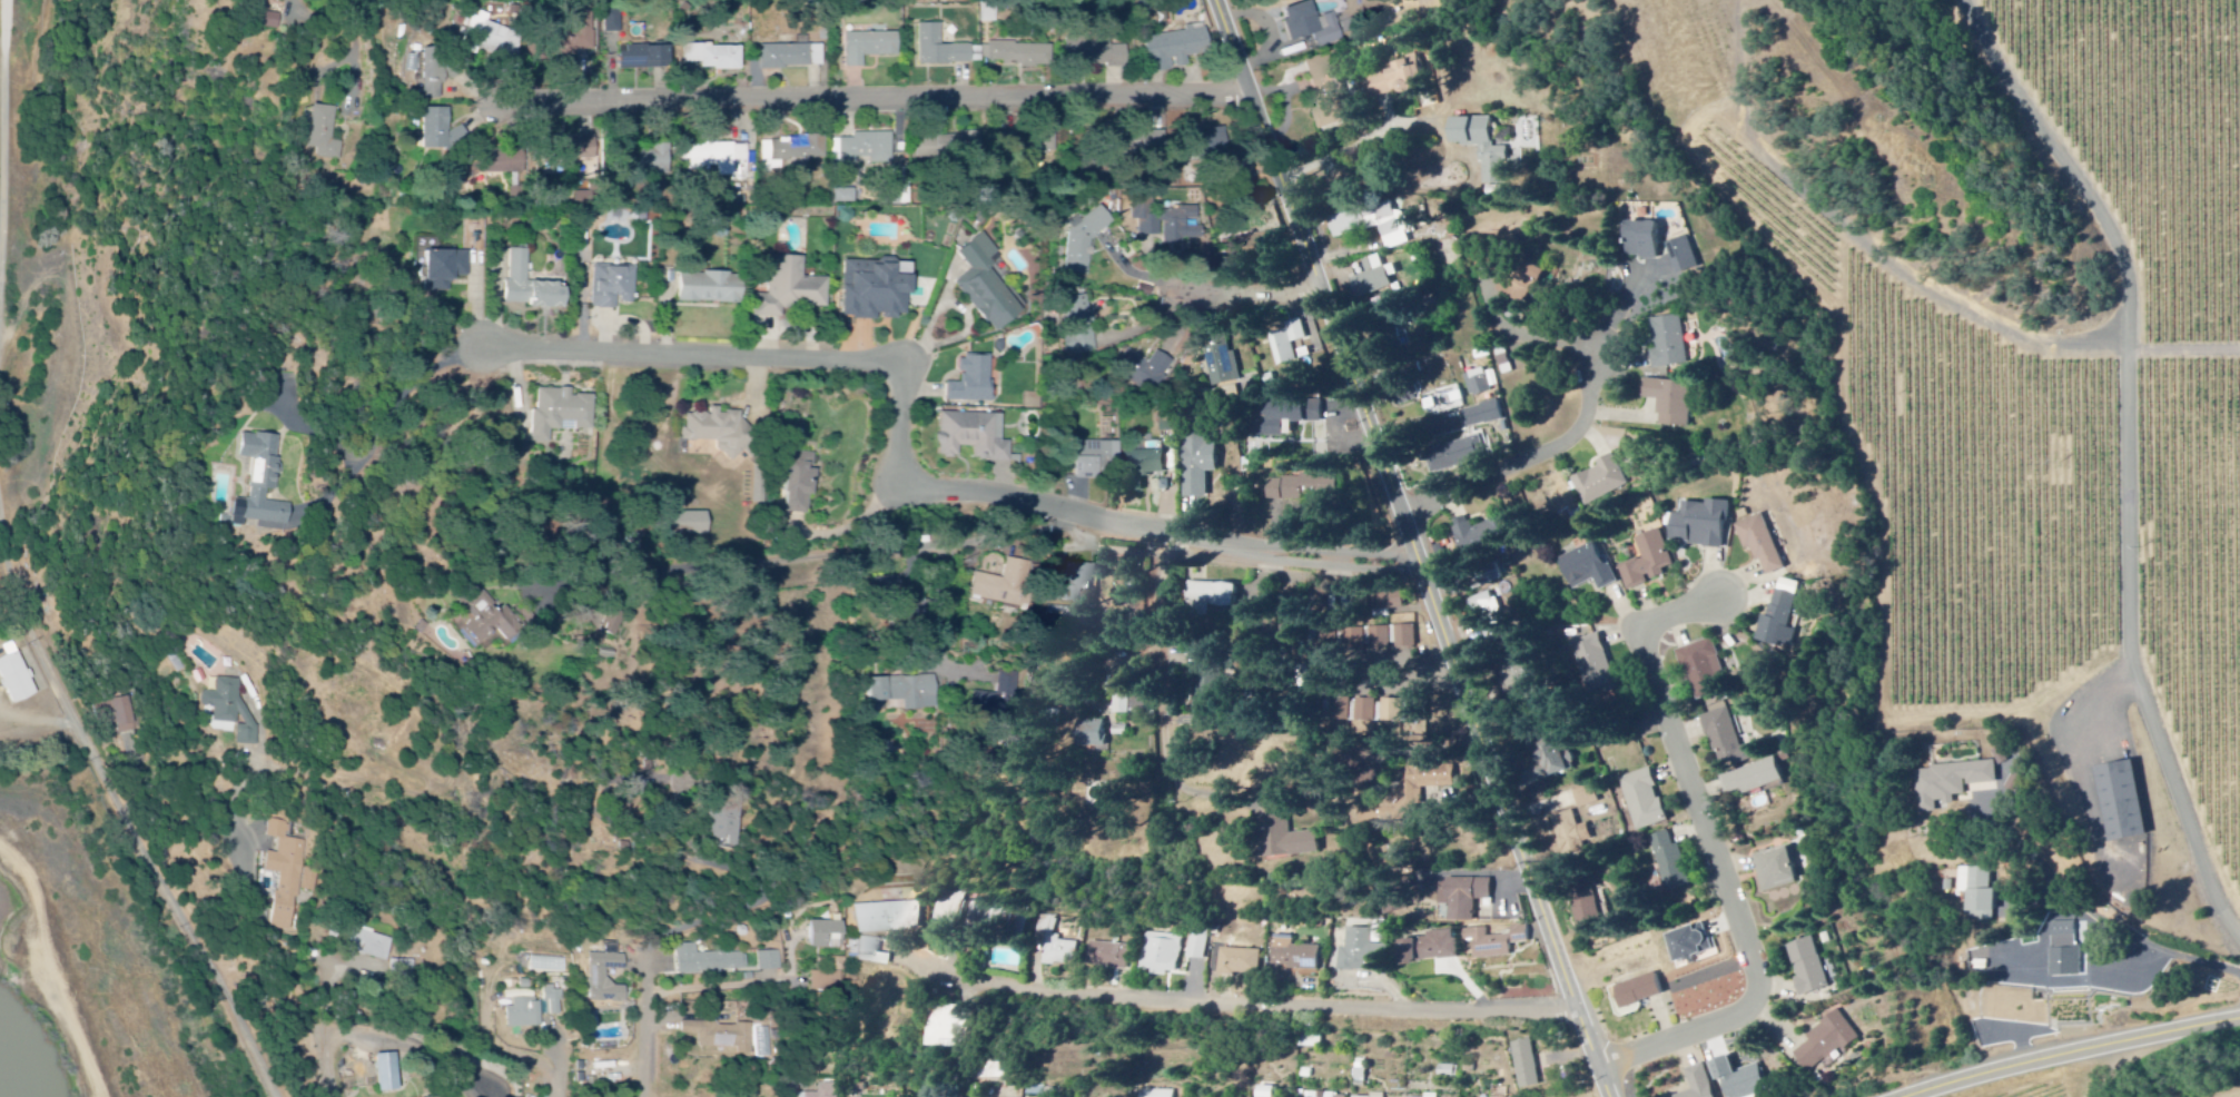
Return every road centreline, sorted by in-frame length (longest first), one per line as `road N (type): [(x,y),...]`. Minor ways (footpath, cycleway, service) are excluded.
road 1 (tertiary): [(1615,1096),(1216,0)]
road 2 (residential): [(279,1096),(38,656),(16,575),(0,459),(6,0)]
road 3 (residential): [(500,108),(1249,92)]
road 4 (residential): [(1583,1015),(1076,1000),(951,981),(905,957)]
road 5 (residential): [(1606,1070),(1748,1017),(1763,995),(1645,643),(1655,625),(1720,601)]
road 6 (residential): [(973,498),(938,495),(902,477),(905,401),(898,379),(880,366),(482,352)]
road 7 (residential): [(1072,514),(1019,541),(939,557),(601,584),(515,583)]
road 8 (residential): [(1420,564),(1277,557),(973,498)]
road 9 (tertiary): [(2239,1022),(1925,1096)]
road 10 (residential): [(1212,800),(1185,789),(1170,764),(1155,531)]
road 11 (residential): [(1405,521),(1455,488),(1545,458),(1585,433),(1592,415),(1590,348)]
road 12 (track): [(102,1096),(53,999),(36,899),(0,857)]
road 13 (residential): [(1105,238),(1128,274),(1158,281),(1165,297),(1263,297),(1320,287)]

